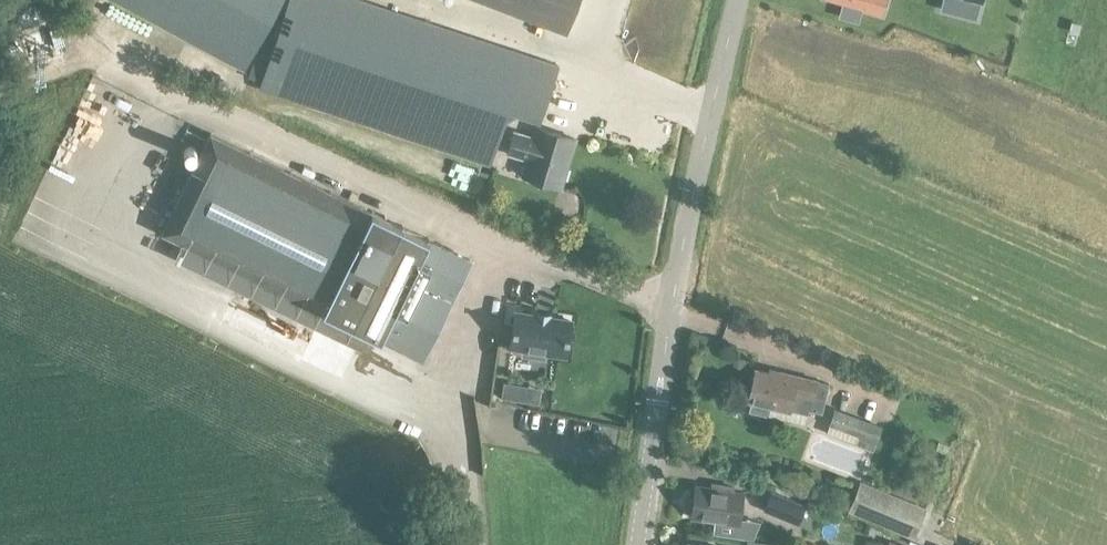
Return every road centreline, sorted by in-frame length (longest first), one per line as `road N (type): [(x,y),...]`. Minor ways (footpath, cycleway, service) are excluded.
road 1 (track): [(672,305),(86,59),(0,89)]
road 2 (unclassified): [(636,544),(709,71),(729,0)]

